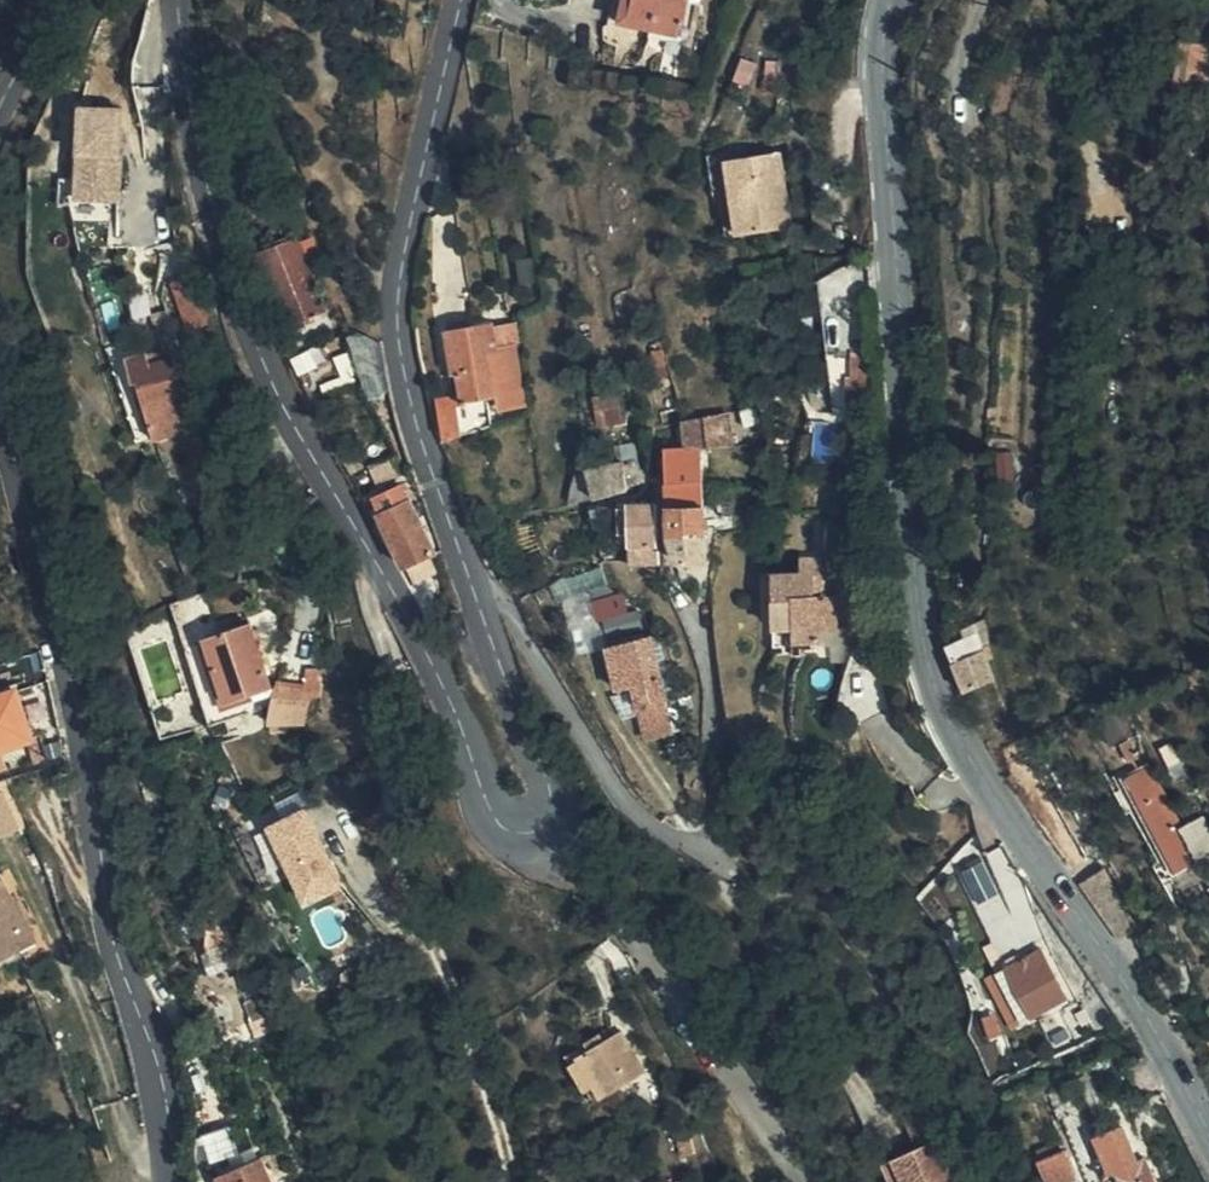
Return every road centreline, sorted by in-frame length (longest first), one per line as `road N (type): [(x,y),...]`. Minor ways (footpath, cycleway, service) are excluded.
road 1 (tertiary): [(1208,1132),(1120,975),(957,740),(934,686),(918,623),(882,76),(890,0)]
road 2 (tertiary): [(176,0),(220,243),(280,386),(465,749),(494,821),(523,841),(550,831)]
road 3 (tertiary): [(550,831),(561,801),(497,659),(398,362),(396,274),(460,0)]
road 4 (tertiary): [(169,1181),(0,419)]
road 5 (residential): [(550,831),(629,917),(805,1181)]

